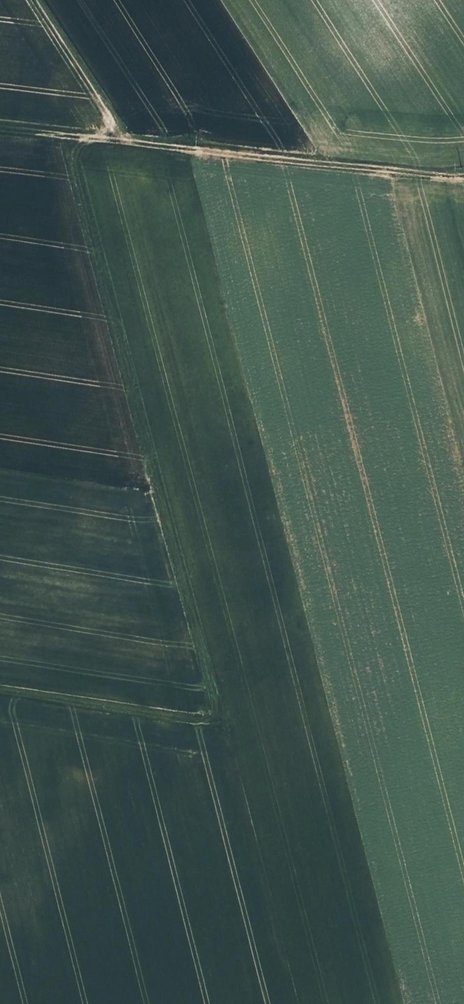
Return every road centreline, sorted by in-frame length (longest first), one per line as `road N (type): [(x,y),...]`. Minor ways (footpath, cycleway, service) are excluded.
road 1 (track): [(0,691),(221,724),(68,135)]
road 2 (track): [(463,176),(0,126)]
road 3 (track): [(119,139),(31,0)]

